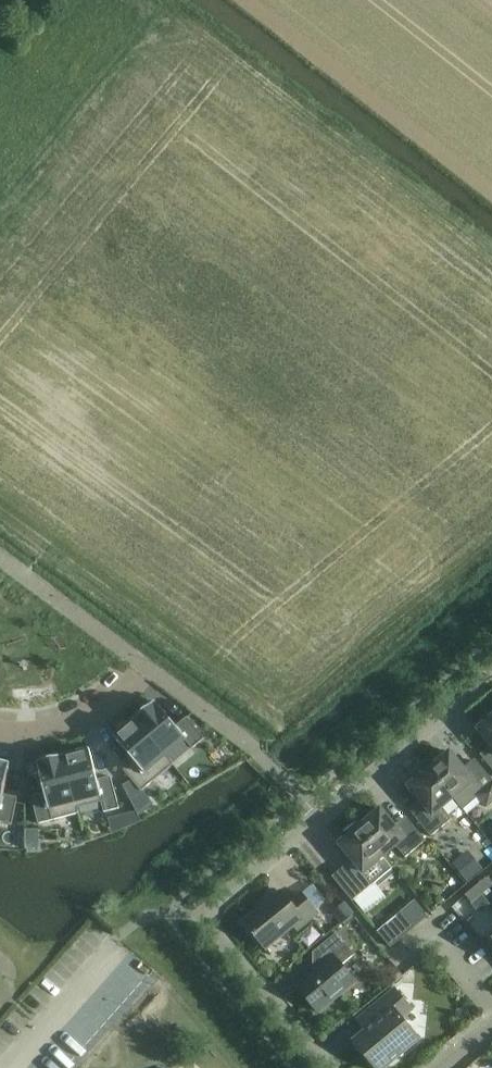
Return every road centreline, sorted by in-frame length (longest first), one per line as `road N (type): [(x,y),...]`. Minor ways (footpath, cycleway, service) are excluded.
road 1 (residential): [(491,677),(202,915),(328,1067)]
road 2 (residential): [(0,731),(49,728),(93,713),(146,667)]

